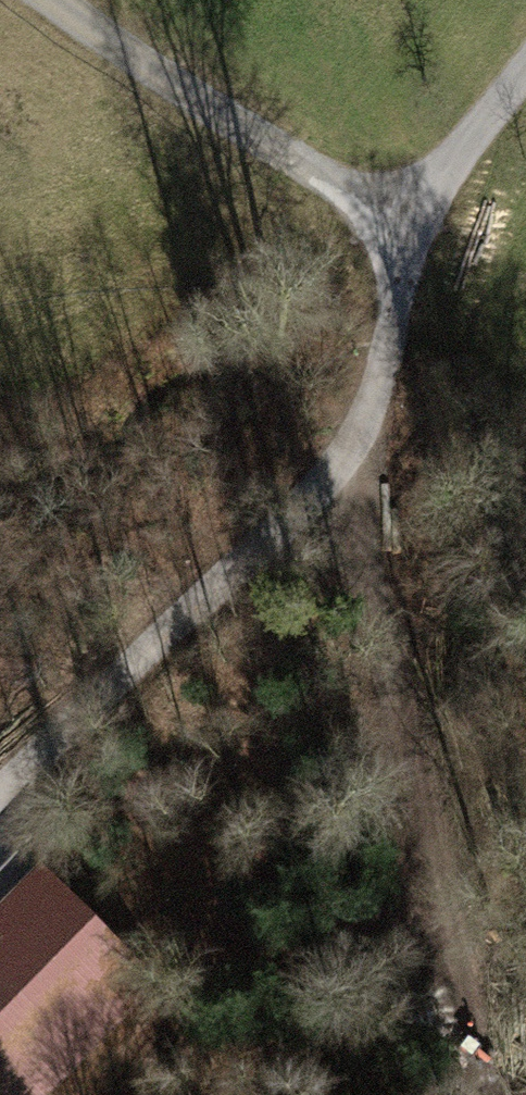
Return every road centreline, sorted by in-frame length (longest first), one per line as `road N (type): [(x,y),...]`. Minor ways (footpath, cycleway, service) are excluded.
road 1 (track): [(358,437),(448,904),(502,1094)]
road 2 (track): [(0,787),(259,545),(358,437)]
road 3 (track): [(40,0),(409,233)]
road 4 (track): [(448,904),(249,952),(123,1094)]
road 5 (track): [(358,437),(392,337),(409,233)]
road 6 (track): [(409,233),(525,70)]

